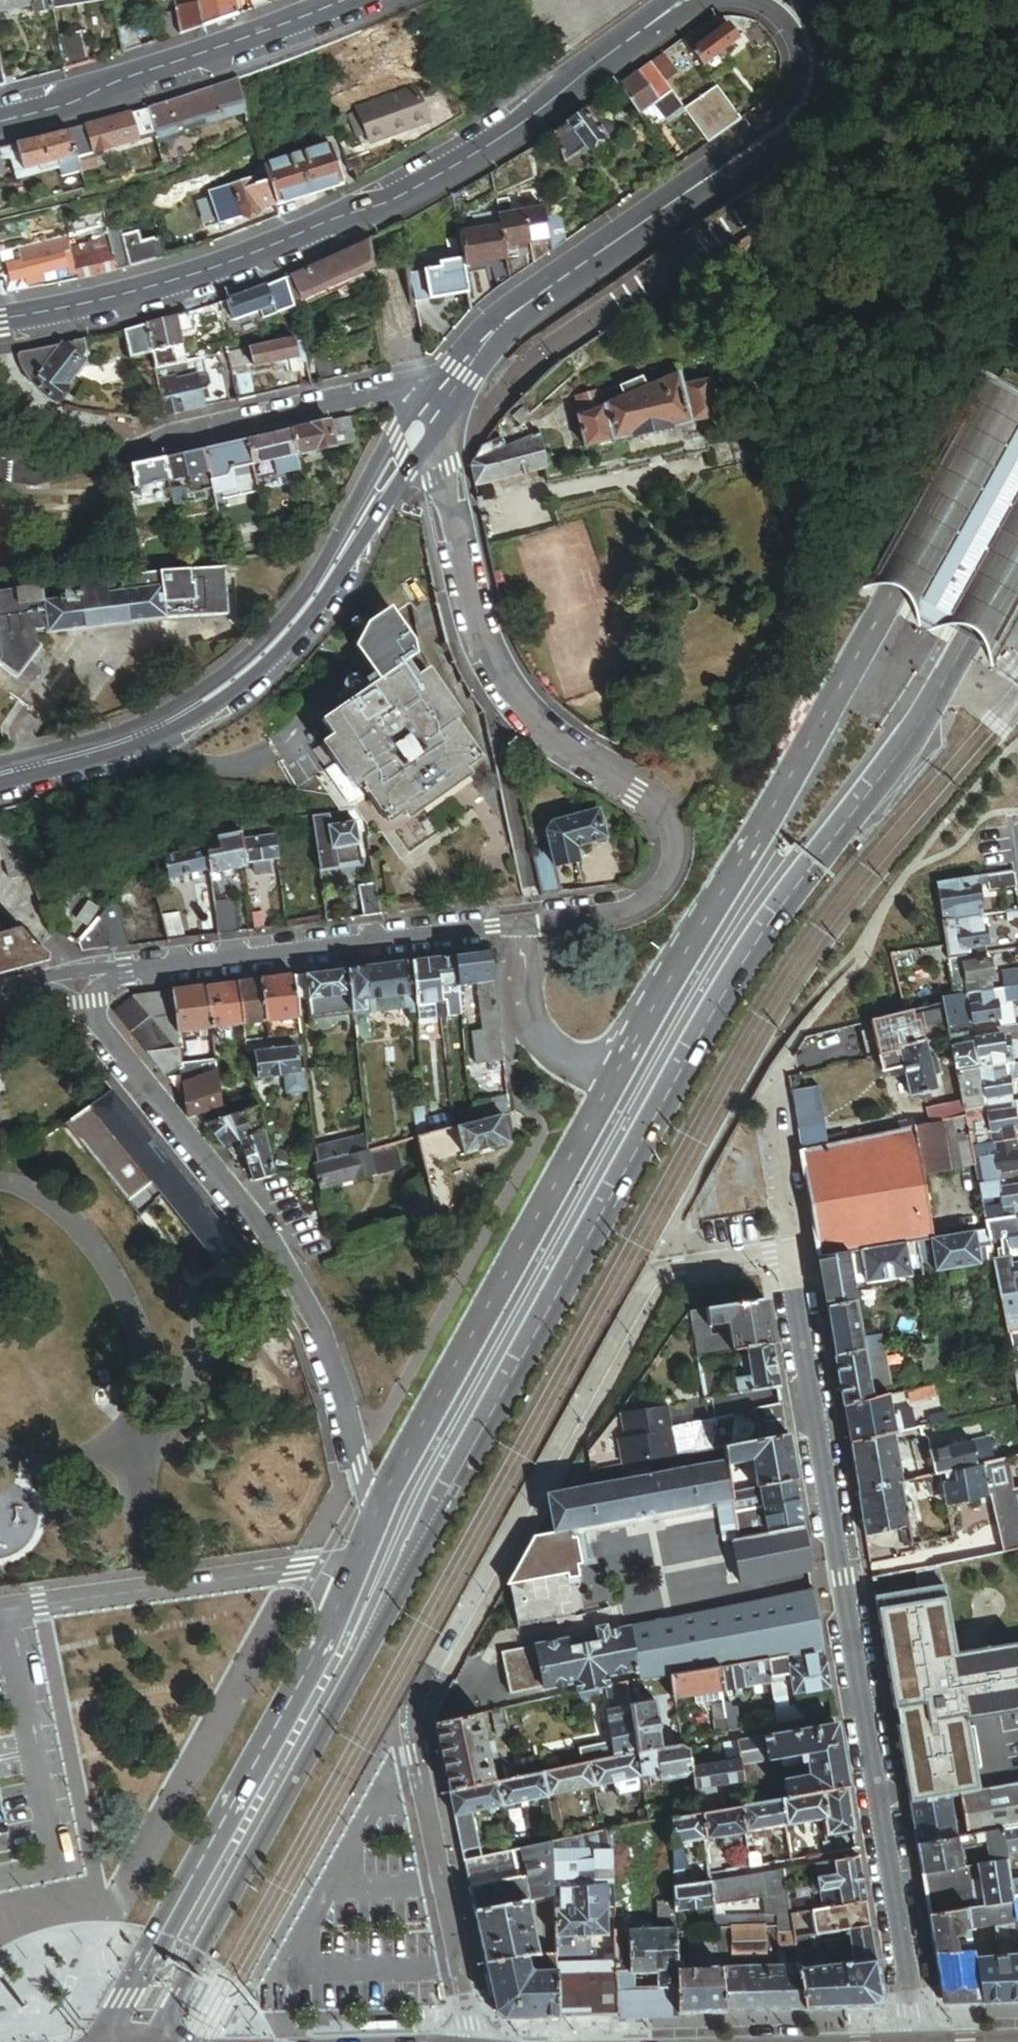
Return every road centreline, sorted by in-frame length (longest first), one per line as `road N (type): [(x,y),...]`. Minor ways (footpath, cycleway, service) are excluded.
road 1 (secondary): [(147,2041),(714,1012),(901,751),(1017,546)]
road 2 (residential): [(473,2041),(411,1733),(418,1694),(651,1274),(796,1250)]
road 3 (residential): [(922,2041),(796,1250)]
road 4 (residential): [(0,326),(193,281),(334,228),(473,152),(688,0)]
road 5 (residential): [(427,412),(472,618),(494,671),(524,710),(656,804),(673,837),(668,870),(650,898),(614,912),(517,923)]
road 6 (secondary): [(1017,368),(693,944)]
road 7 (secondary): [(693,944),(373,1519)]
road 8 (residential): [(108,975),(96,1001),(99,1025),(263,1234),(318,1333),(373,1519)]
road 9 (residential): [(779,0),(811,42),(808,94),(790,117),(759,148),(520,309),(478,345),(427,412)]
road 10 (unclassified): [(496,389),(821,168),(880,144),(1017,127)]
road 11 (residential): [(427,412),(300,614),(230,685),(113,745),(0,774)]
road 12 (secondary): [(357,1564),(99,2041)]
road 13 (residential): [(517,923),(108,975)]
road 14 (residential): [(370,0),(298,35),(181,74),(0,123)]
road 15 (residential): [(357,1564),(0,1613)]
road 16 (residential): [(98,459),(159,438),(417,383),(427,412)]
road 17 (residential): [(693,944),(610,1056),(586,1064),(556,1057),(531,1021),(517,923)]

